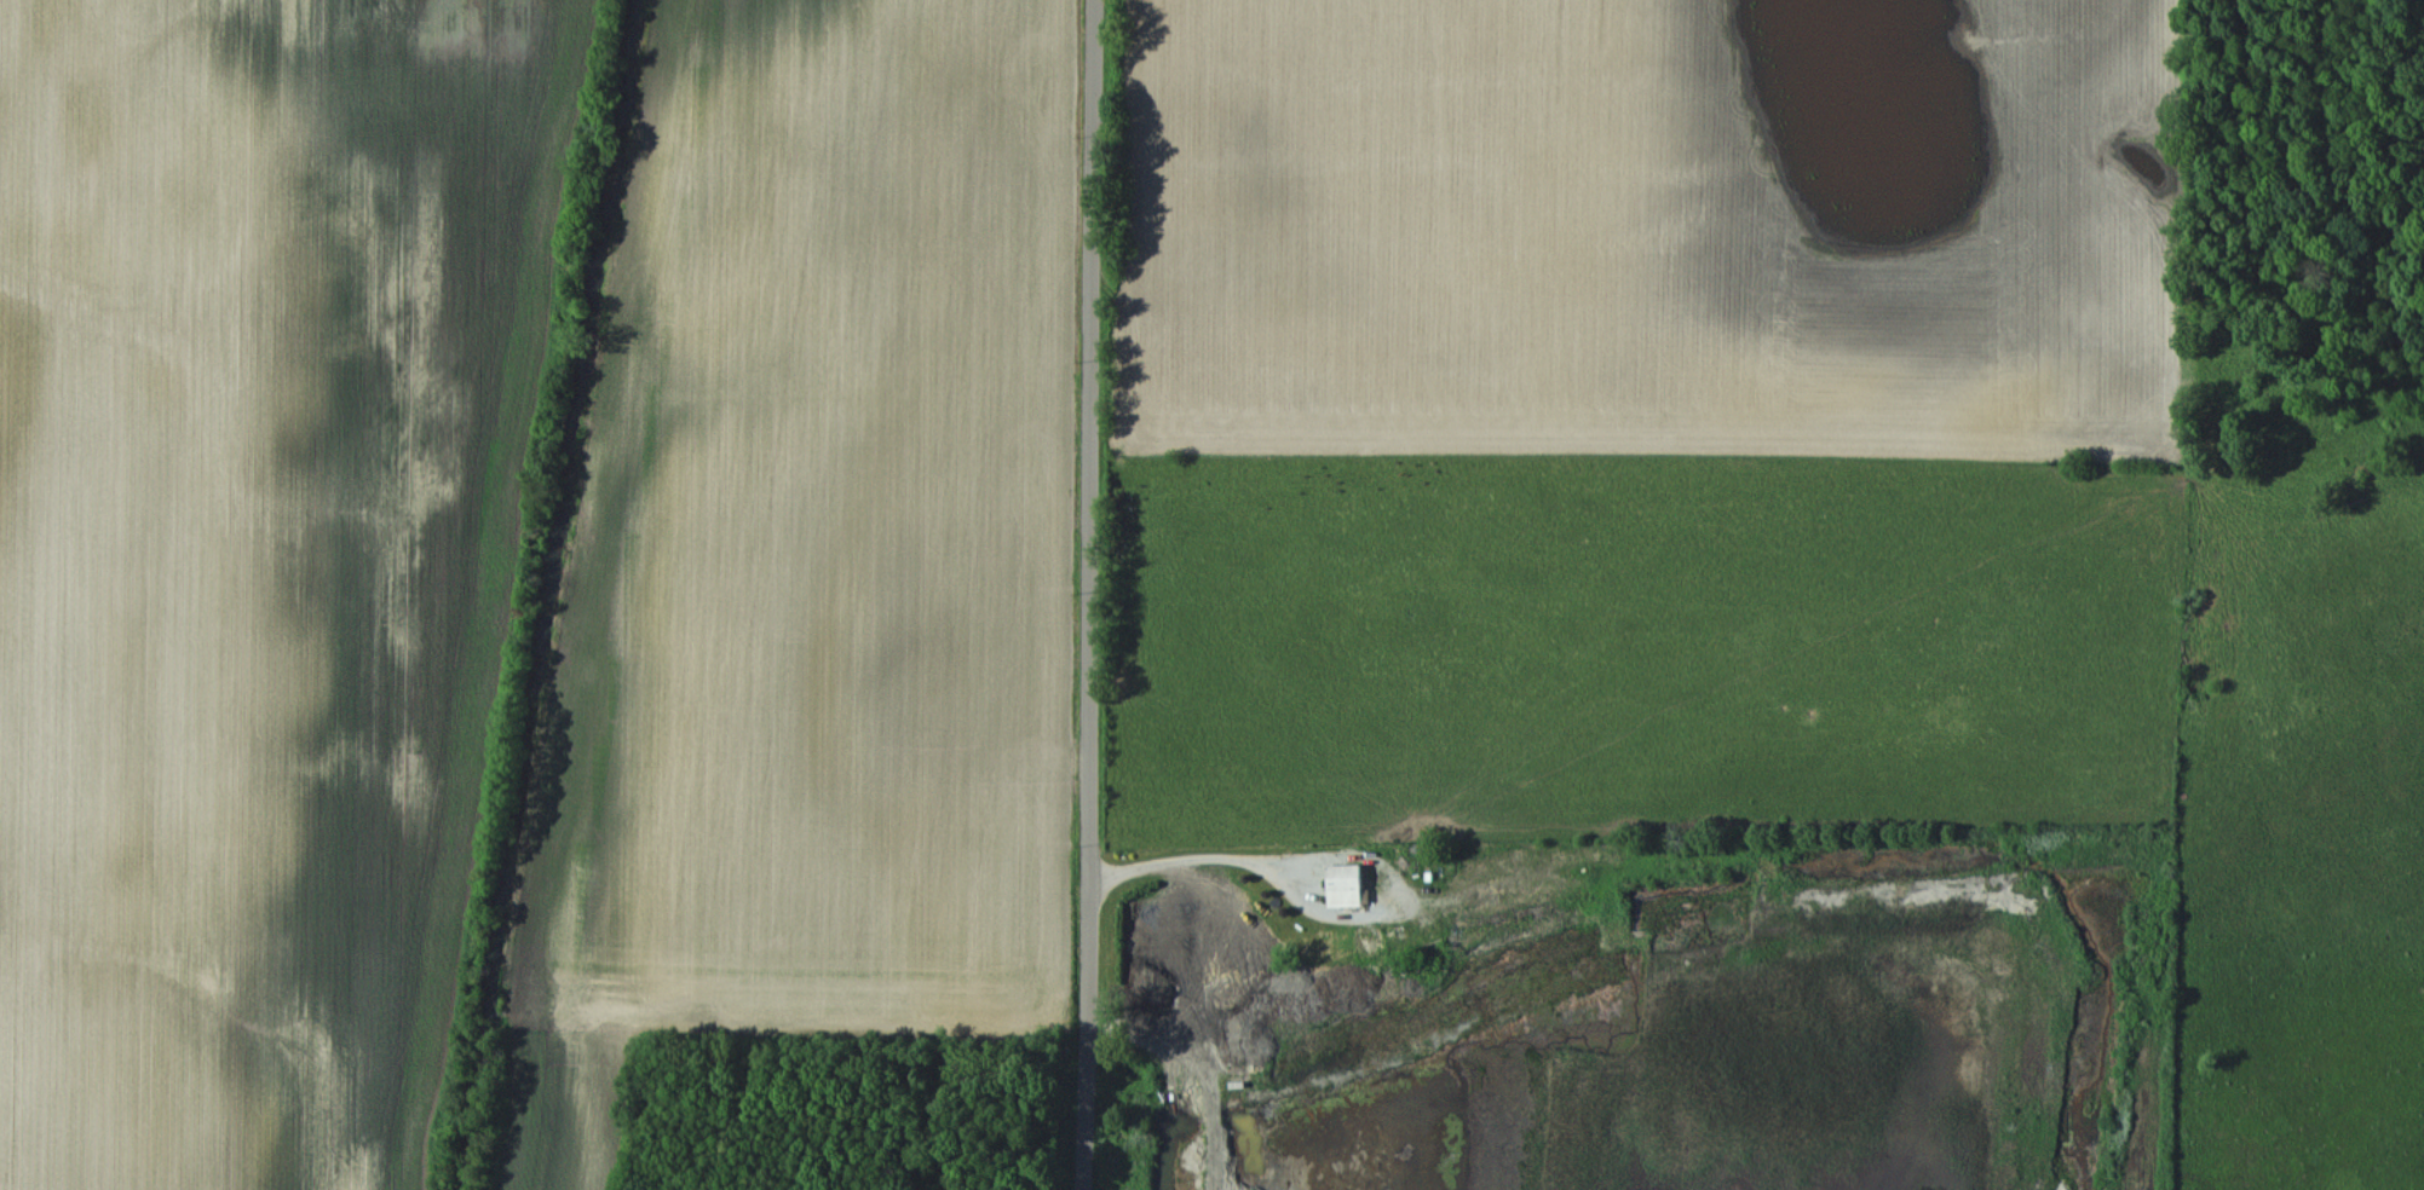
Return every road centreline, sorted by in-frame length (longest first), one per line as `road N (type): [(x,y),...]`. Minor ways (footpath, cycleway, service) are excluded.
road 1 (residential): [(1077,1189),(1097,0)]

